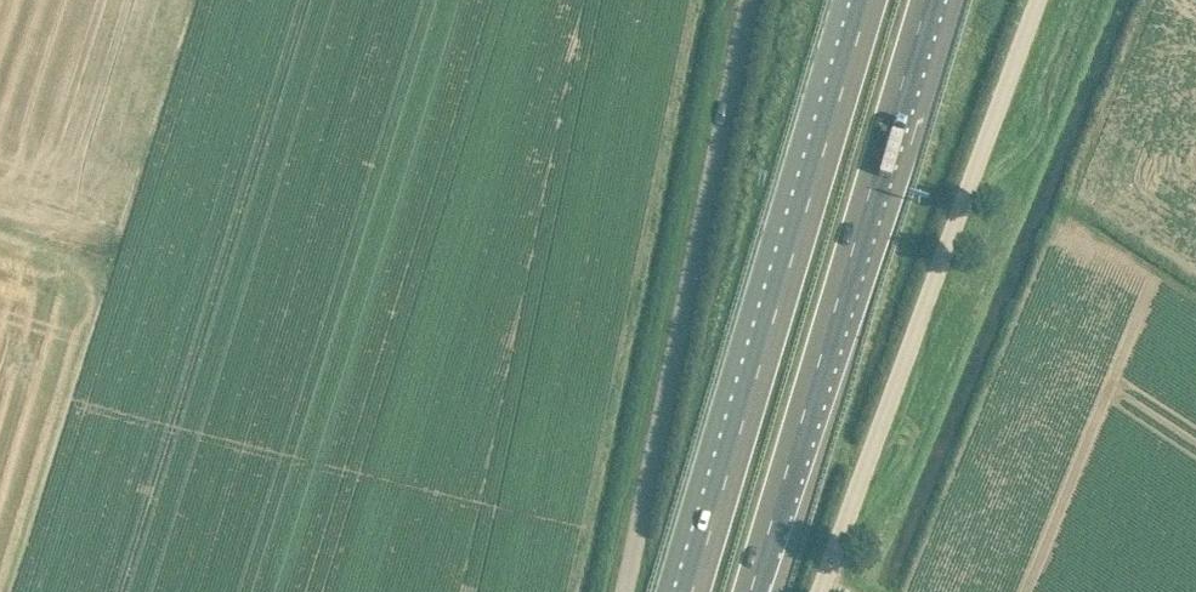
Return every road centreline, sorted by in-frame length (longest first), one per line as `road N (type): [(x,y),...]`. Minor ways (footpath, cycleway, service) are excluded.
road 1 (unclassified): [(821,591),(1043,0)]
road 2 (motorway): [(869,0),(692,591)]
road 3 (motorway): [(751,591),(928,0)]
road 4 (unclassified): [(627,591),(753,0)]

